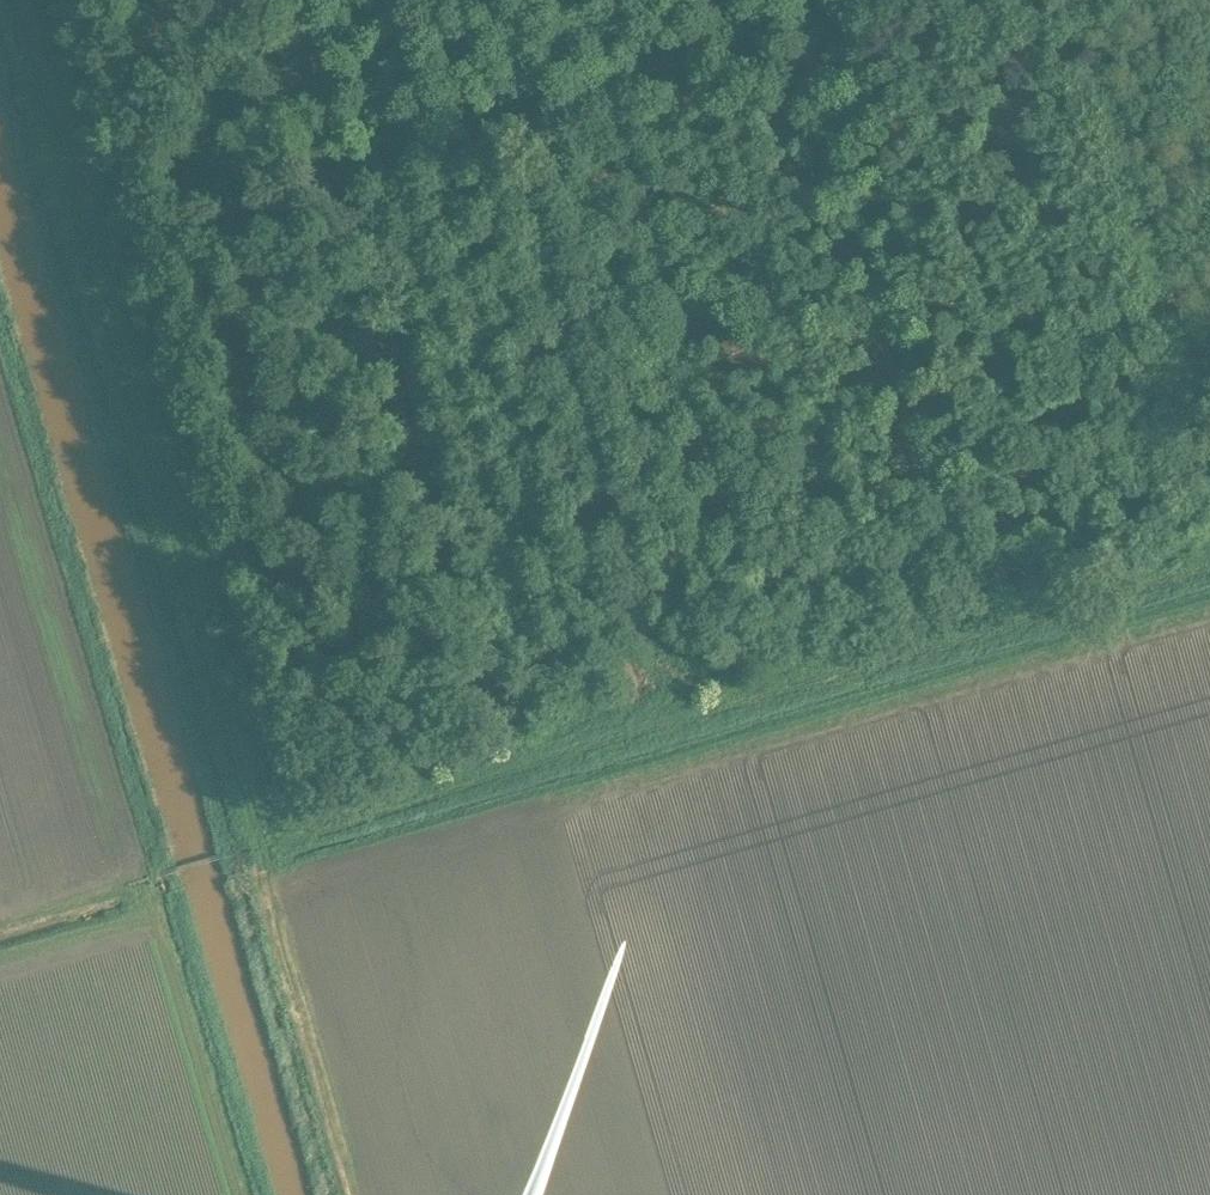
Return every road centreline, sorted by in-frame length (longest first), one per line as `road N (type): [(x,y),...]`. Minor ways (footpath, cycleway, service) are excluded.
road 1 (track): [(71,164),(83,231),(262,842),(1209,566)]
road 2 (track): [(292,165),(71,164),(19,0)]

